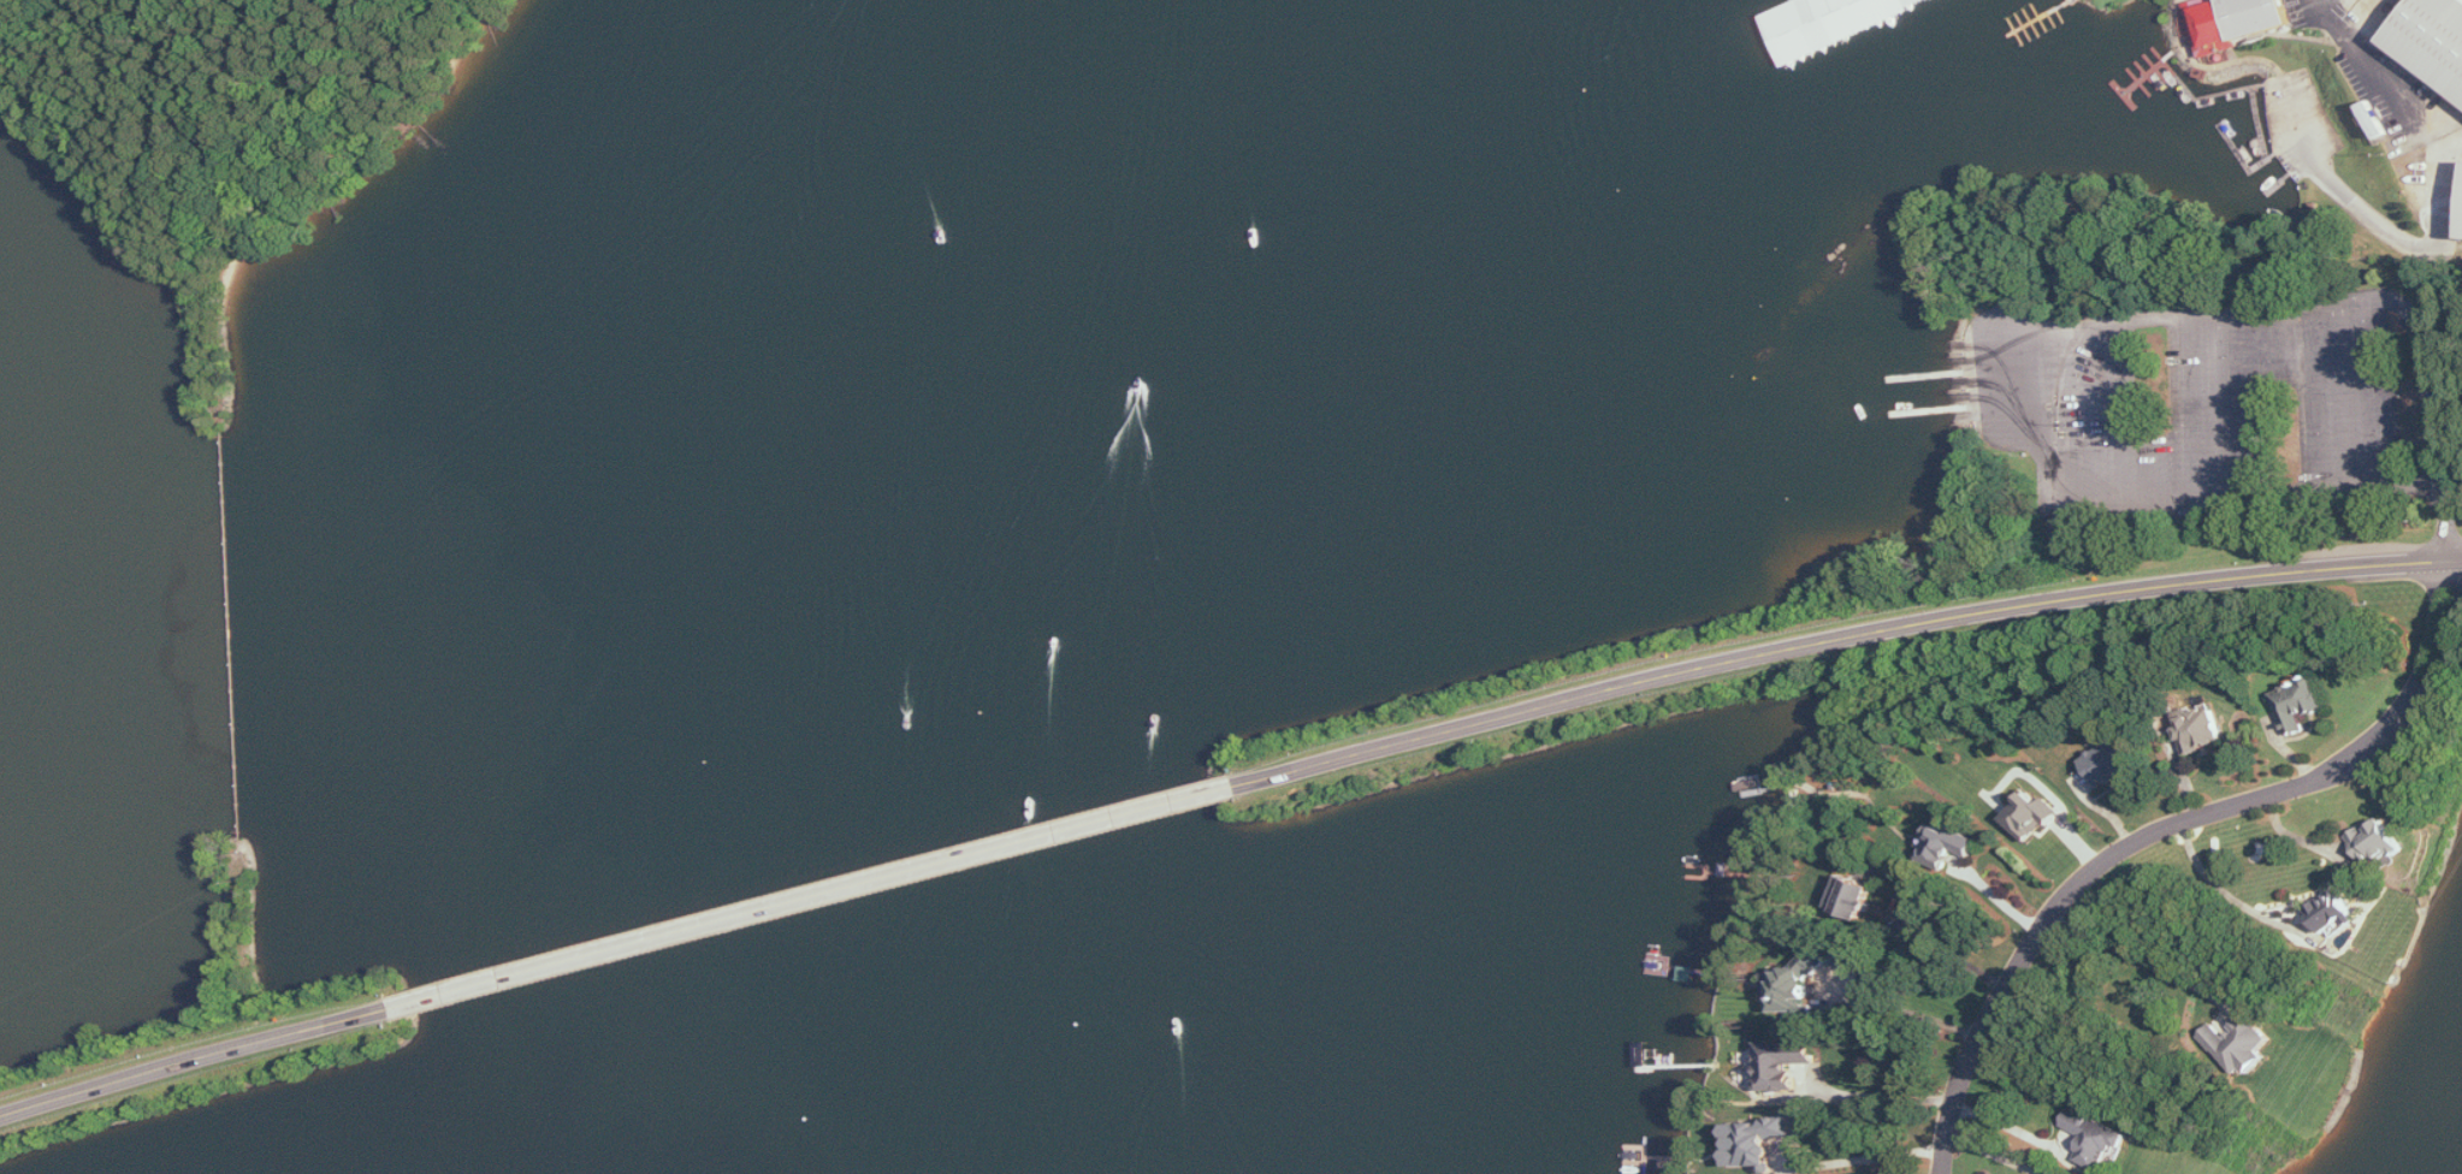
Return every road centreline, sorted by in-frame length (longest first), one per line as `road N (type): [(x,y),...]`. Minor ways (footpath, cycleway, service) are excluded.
road 1 (primary): [(1248,782),(1732,656),(2176,585)]
road 2 (primary): [(389,1008),(1248,782)]
road 3 (residential): [(2455,563),(2439,648),(2416,699),(2386,737),(2349,770),(2130,849),(2076,894),(1985,1032),(1959,1099),(1946,1173)]
road 4 (primary): [(0,1118),(389,1008)]
road 5 (primary): [(2176,585),(2461,563)]

